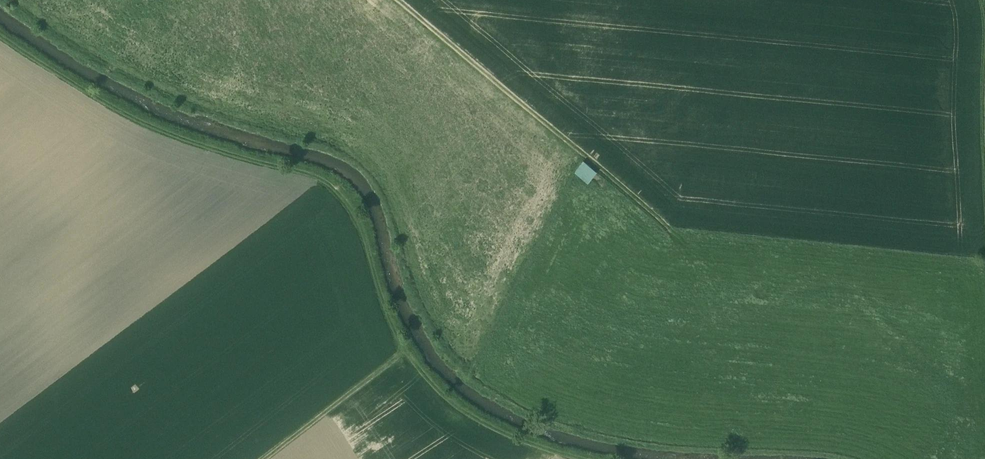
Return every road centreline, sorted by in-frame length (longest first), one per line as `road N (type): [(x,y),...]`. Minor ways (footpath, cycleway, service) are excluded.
road 1 (track): [(0,36),(128,116),(338,192),(415,368),(489,426),(575,458)]
road 2 (track): [(672,233),(399,0)]
road 3 (track): [(408,358),(280,458)]

